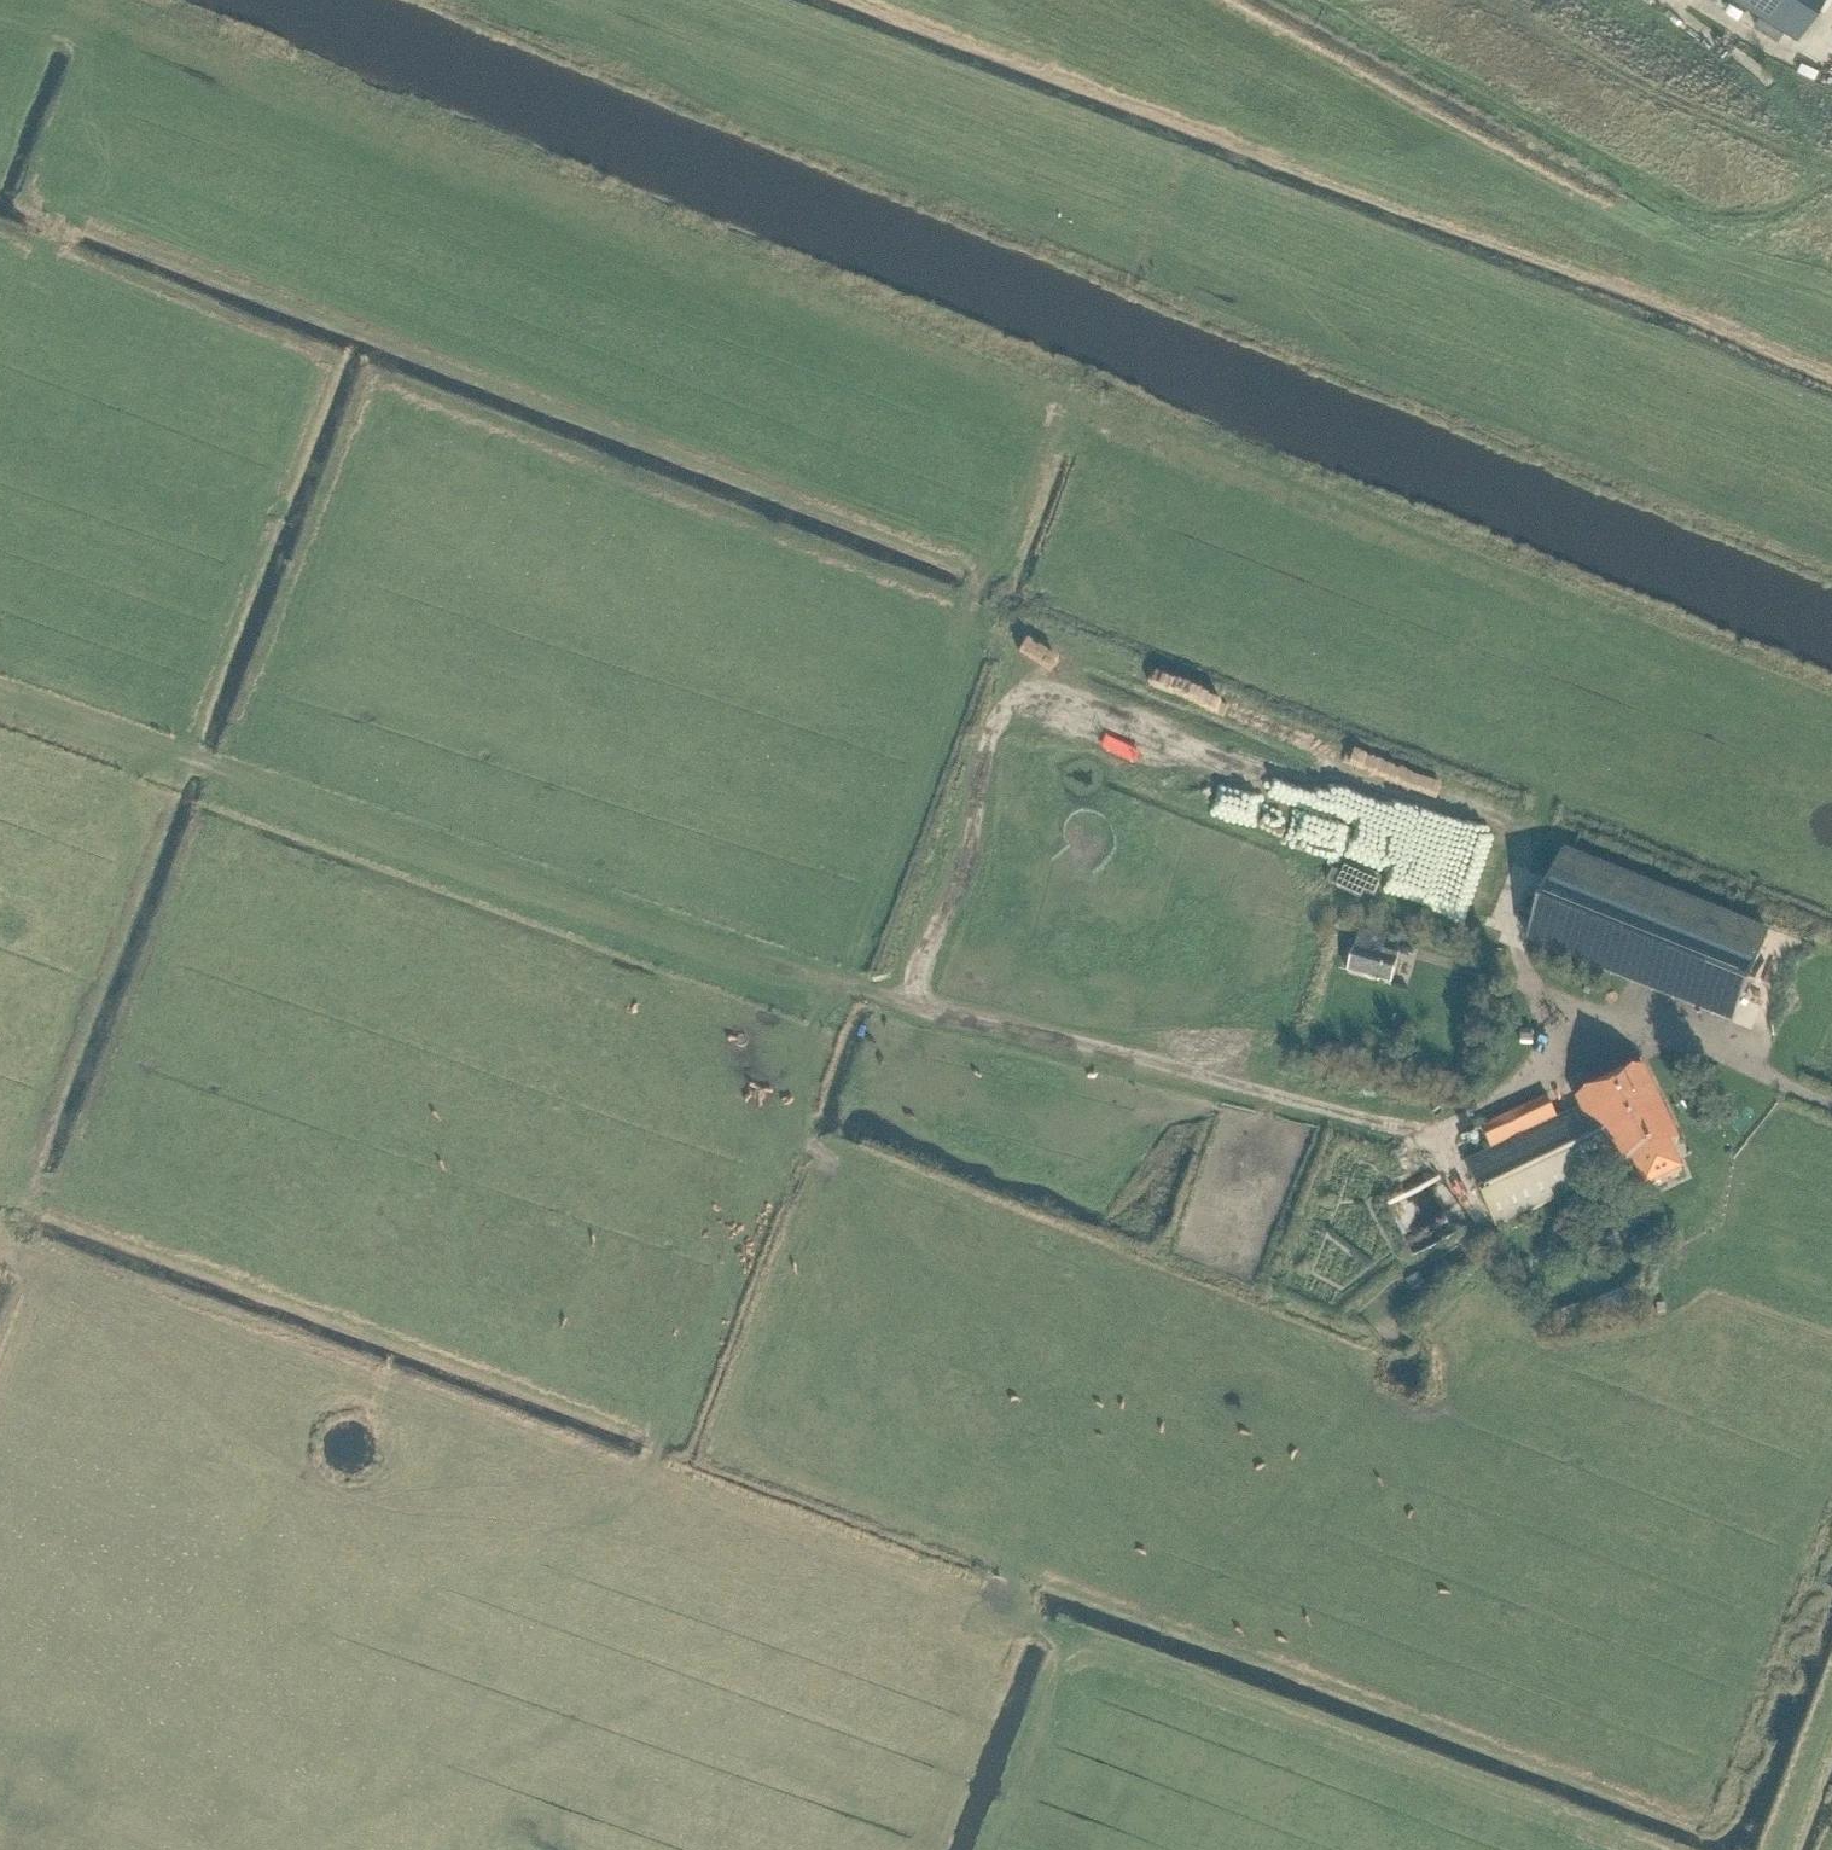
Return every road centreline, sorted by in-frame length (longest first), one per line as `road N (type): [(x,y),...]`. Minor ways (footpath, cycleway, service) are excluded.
road 1 (track): [(1584,1052),(1459,1124),(1423,1131),(872,990)]

